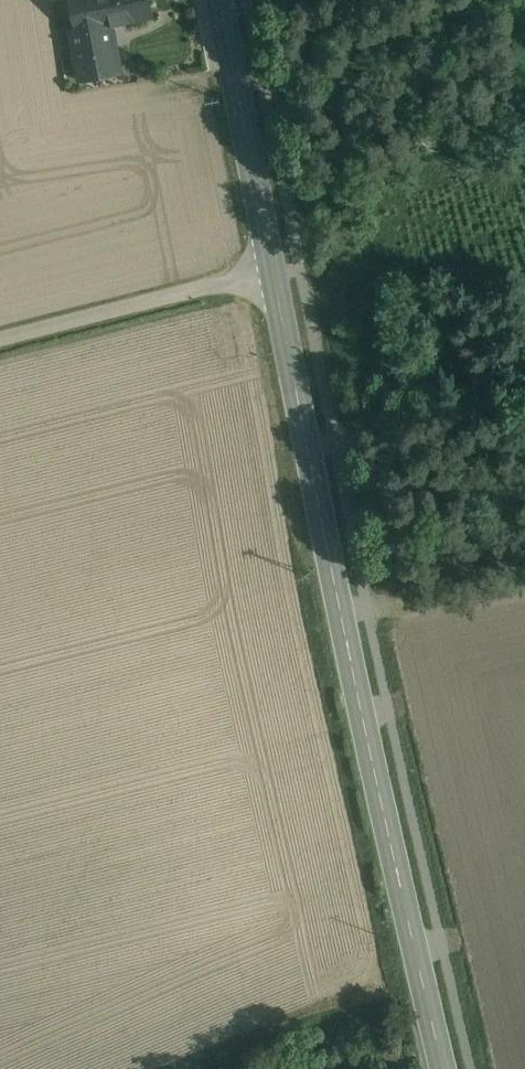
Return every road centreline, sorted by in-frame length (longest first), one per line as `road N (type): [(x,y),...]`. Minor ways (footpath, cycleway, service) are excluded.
road 1 (secondary): [(220,0),(350,653),(444,1068)]

